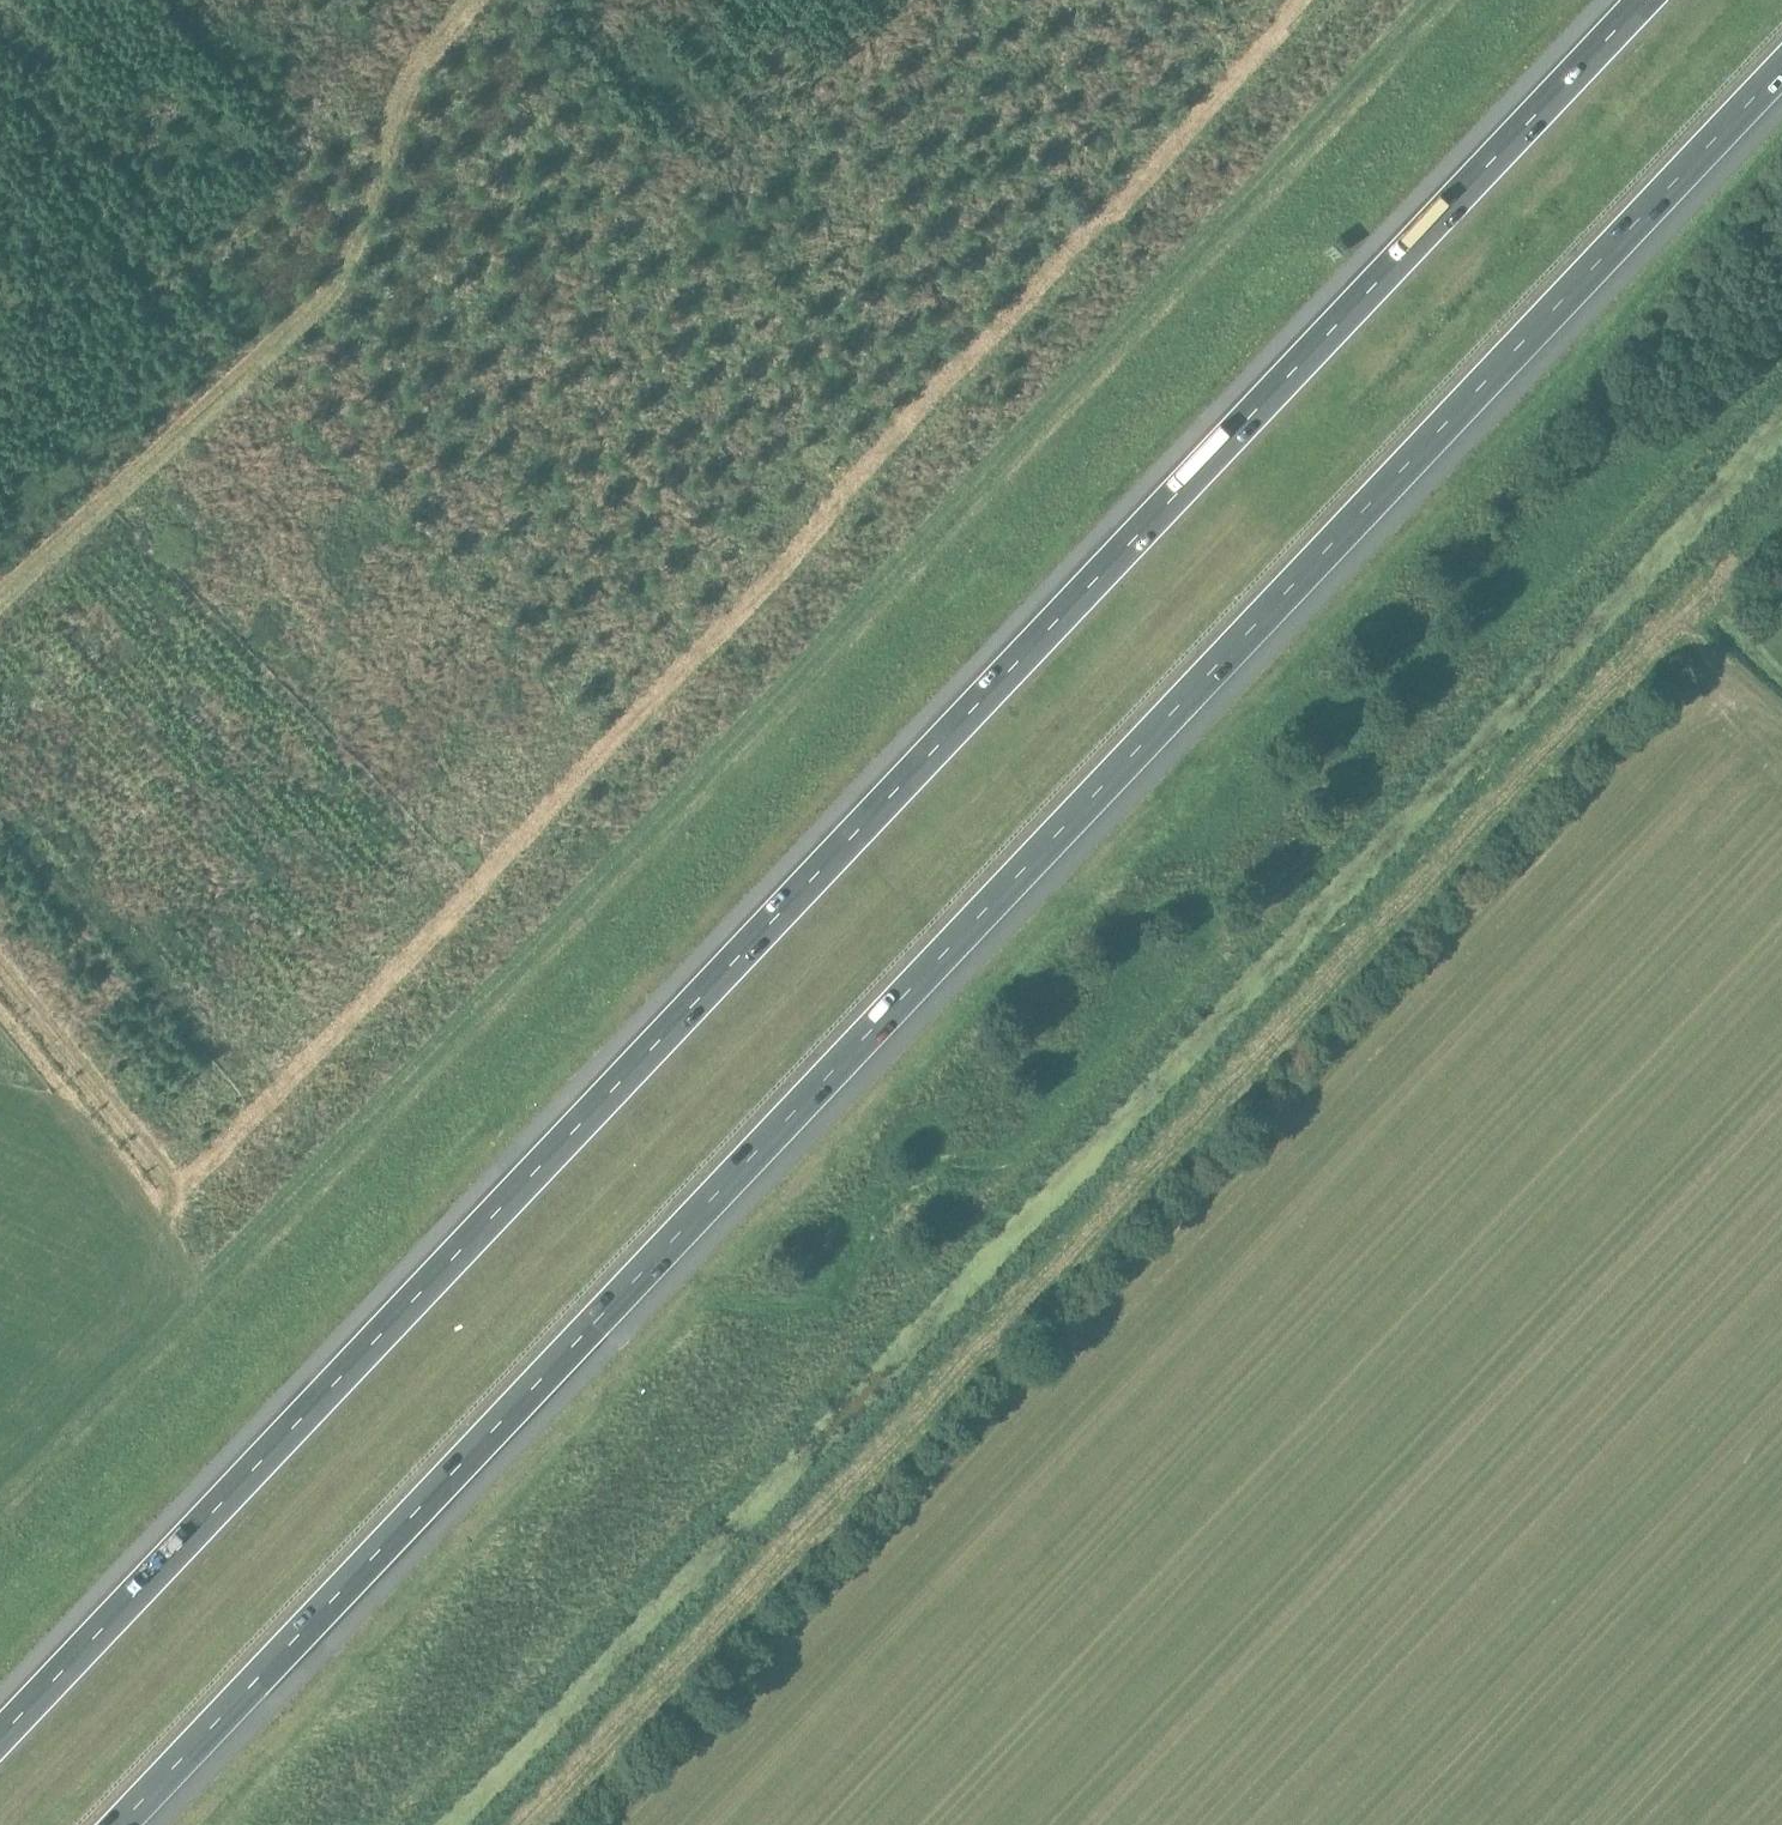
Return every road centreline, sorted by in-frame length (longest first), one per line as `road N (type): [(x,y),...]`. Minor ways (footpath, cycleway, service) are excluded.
road 1 (motorway): [(122,1824),(1781,70)]
road 2 (motorway): [(1644,0),(0,1735)]

